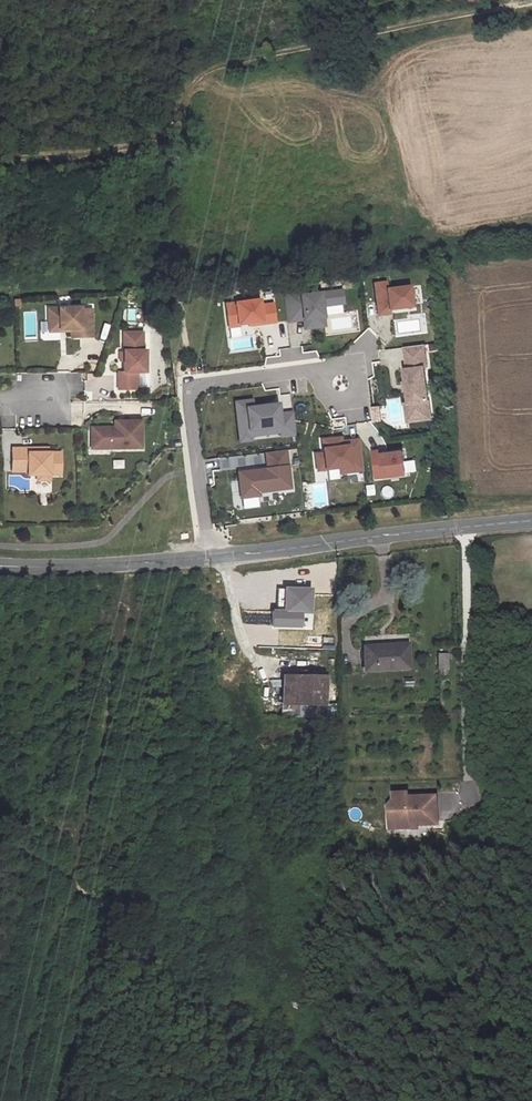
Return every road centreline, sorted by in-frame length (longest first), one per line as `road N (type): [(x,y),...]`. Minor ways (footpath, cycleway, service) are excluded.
road 1 (track): [(0,158),(135,147),(175,123),(191,87),(210,71),(531,2)]
road 2 (tertiary): [(531,521),(208,556)]
road 3 (residential): [(208,556),(189,400),(200,385),(318,369),(340,382)]
road 4 (track): [(91,898),(56,922),(18,1100)]
road 5 (tertiary): [(208,556),(0,566)]

